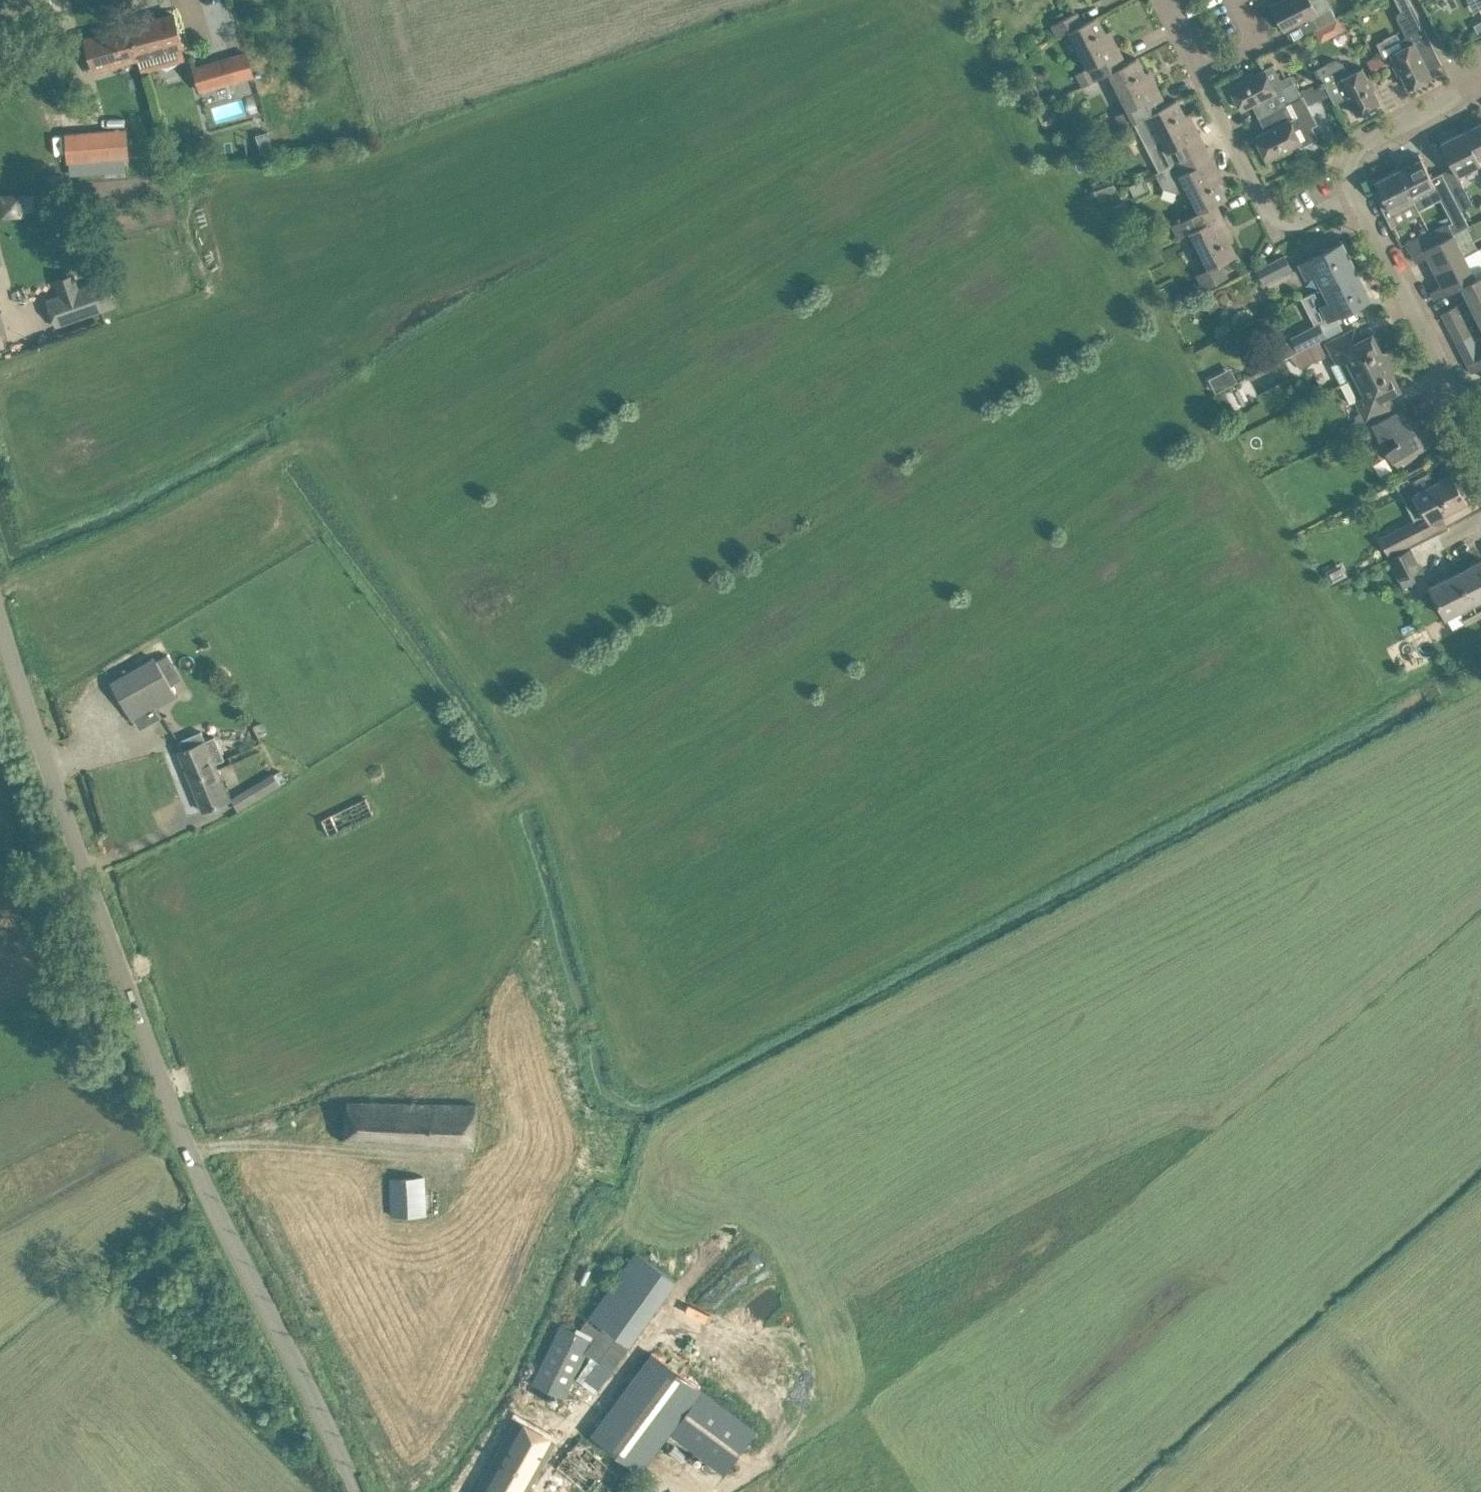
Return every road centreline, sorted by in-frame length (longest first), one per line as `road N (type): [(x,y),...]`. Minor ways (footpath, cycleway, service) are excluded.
road 1 (unclassified): [(368,1491),(262,1281),(198,1187),(142,1080),(0,619)]
road 2 (residential): [(1358,196),(1480,434)]
road 3 (residential): [(1201,74),(1269,212),(1283,224),(1358,196)]
road 4 (residential): [(1358,196),(1347,163),(1358,141),(1466,86),(1480,65)]

